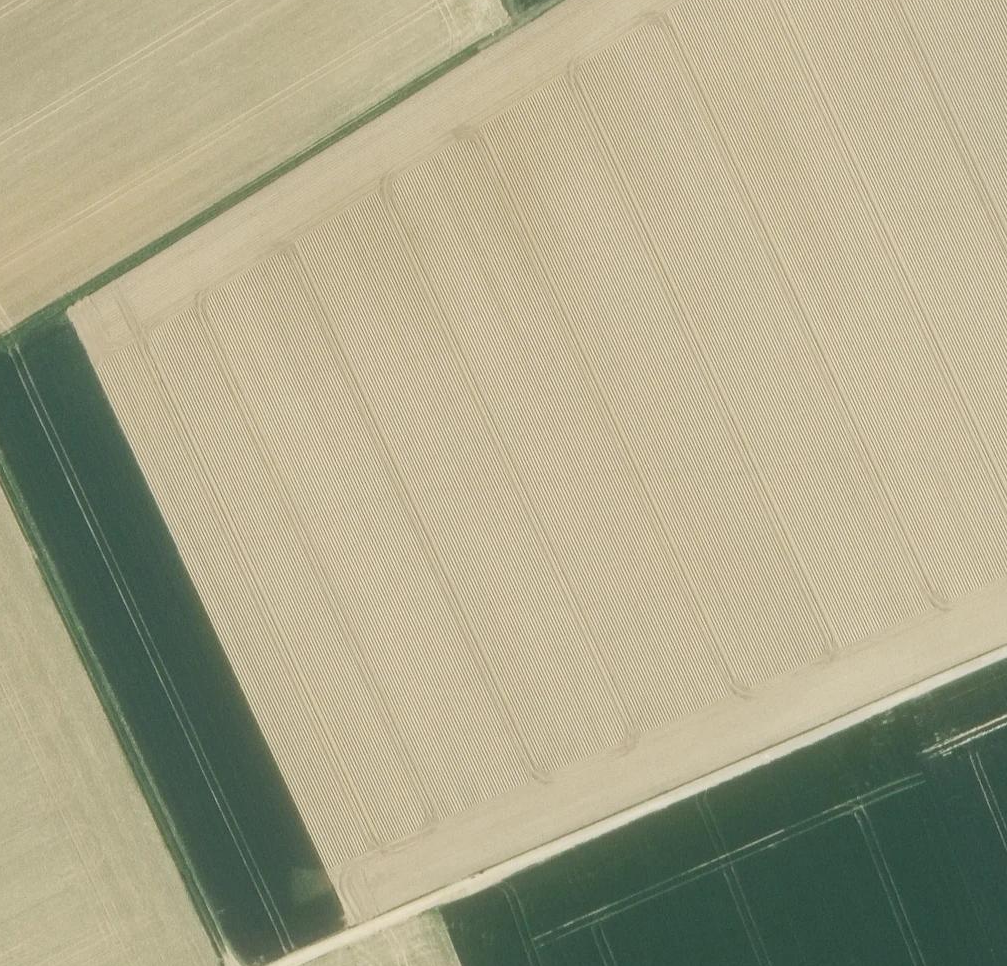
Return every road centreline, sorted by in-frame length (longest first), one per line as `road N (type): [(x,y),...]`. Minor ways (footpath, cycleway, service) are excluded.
road 1 (track): [(288,965),(1006,655)]
road 2 (track): [(0,344),(557,0)]
road 3 (track): [(233,965),(0,464)]

